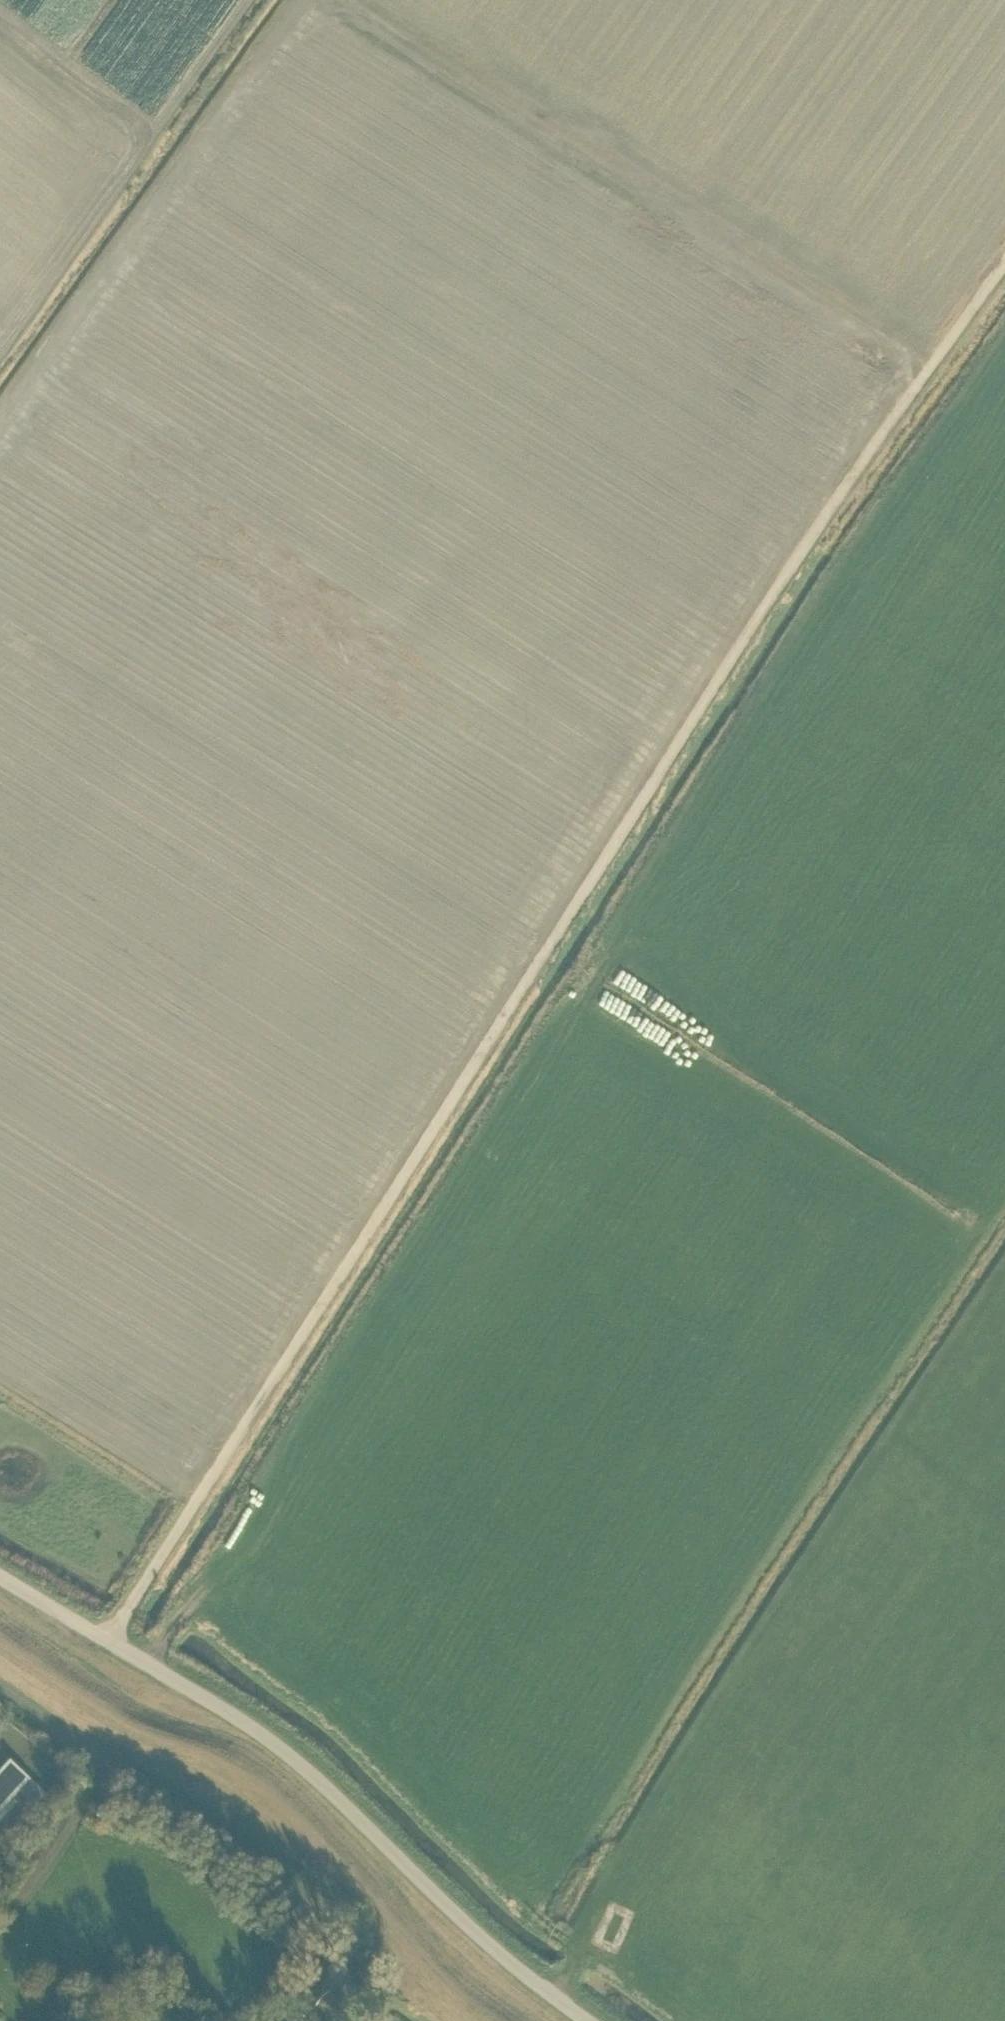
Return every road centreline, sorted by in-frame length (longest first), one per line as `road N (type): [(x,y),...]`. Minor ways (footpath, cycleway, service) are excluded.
road 1 (track): [(109,1642),(851,480),(1004,264)]
road 2 (unclassified): [(583,2020),(494,1951),(273,1744),(0,1577)]

